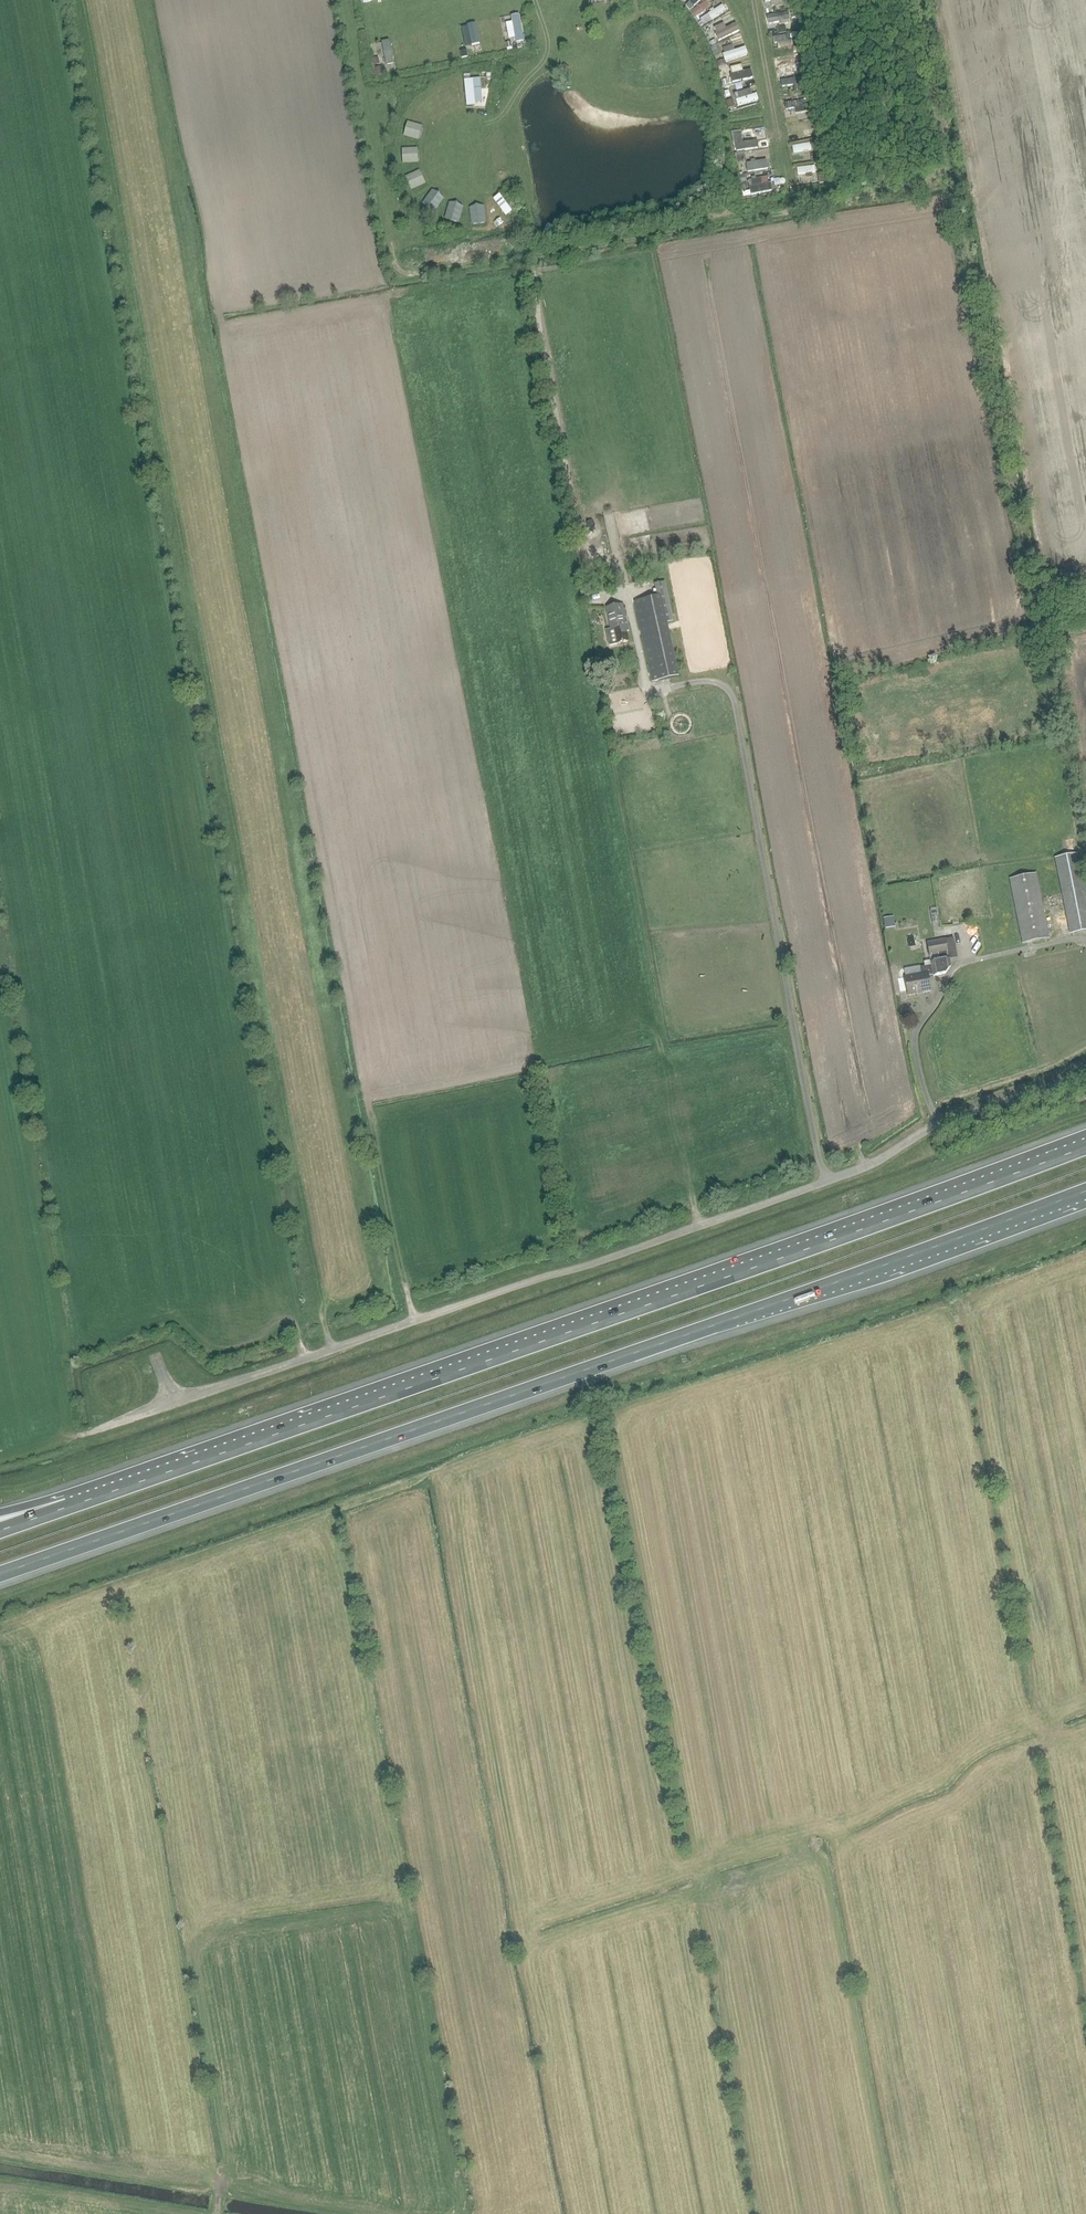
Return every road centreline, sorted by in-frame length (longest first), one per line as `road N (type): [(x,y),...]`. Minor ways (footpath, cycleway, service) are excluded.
road 1 (motorway): [(0,1574),(1085,1190)]
road 2 (motorway): [(1085,1145),(70,1507)]
road 3 (unclassified): [(75,1444),(763,1201),(1085,1071)]

